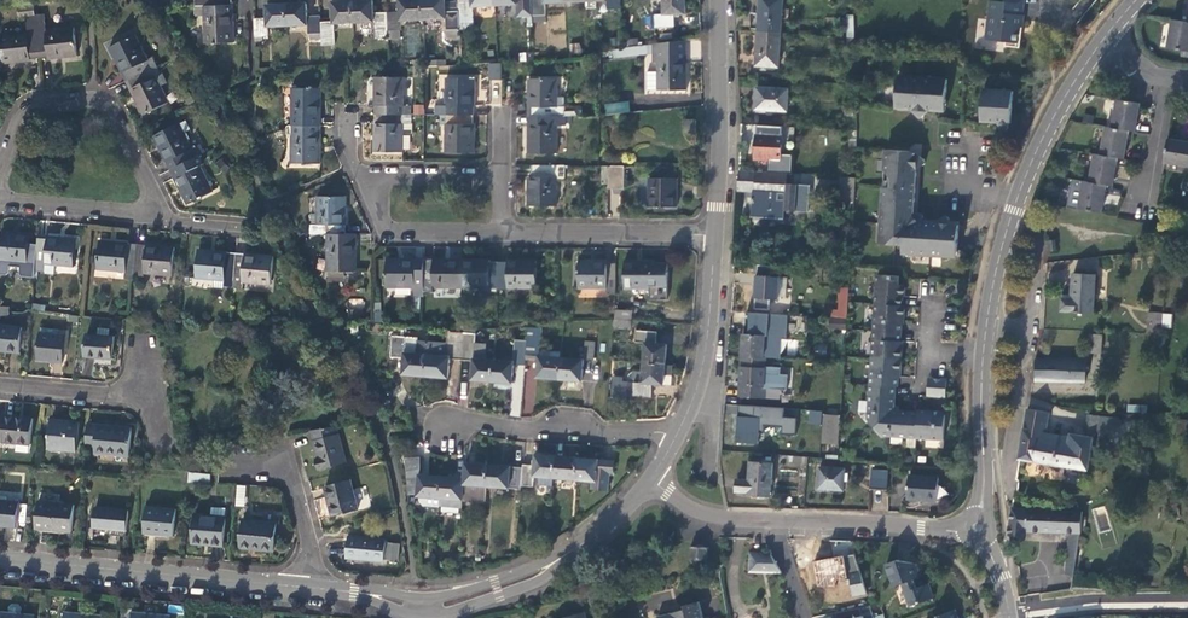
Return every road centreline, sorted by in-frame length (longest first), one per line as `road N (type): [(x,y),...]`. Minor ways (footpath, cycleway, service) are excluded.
road 1 (residential): [(1099,33),(1043,133),(1012,210),(992,268),(983,363)]
road 2 (residential): [(314,590),(0,561)]
road 3 (residential): [(0,175),(31,105),(92,99),(110,108),(129,136),(158,213)]
road 4 (residential): [(650,481),(577,555),(497,589),(443,600)]
road 5 (residential): [(677,433),(443,428)]
road 6 (residential): [(717,0),(716,234)]
road 7 (residential): [(716,234),(499,232)]
road 8 (residential): [(976,529),(770,519)]
road 9 (residential): [(716,234),(703,363),(677,433)]
road 10 (residential): [(352,169),(382,228),(499,232)]
road 11 (residential): [(983,363),(976,529)]
road 12 (residential): [(1172,85),(1140,241)]
road 13 (residential): [(158,213),(0,202)]
road 14 (residential): [(499,177),(352,169)]
road 15 (residential): [(0,384),(146,397)]
road 16 (residential): [(1187,602),(1041,608)]
road 17 (residential): [(314,590),(289,457)]
road 18 (residential): [(770,519),(714,515),(650,481)]
road 19 (residential): [(1005,484),(1023,364)]

